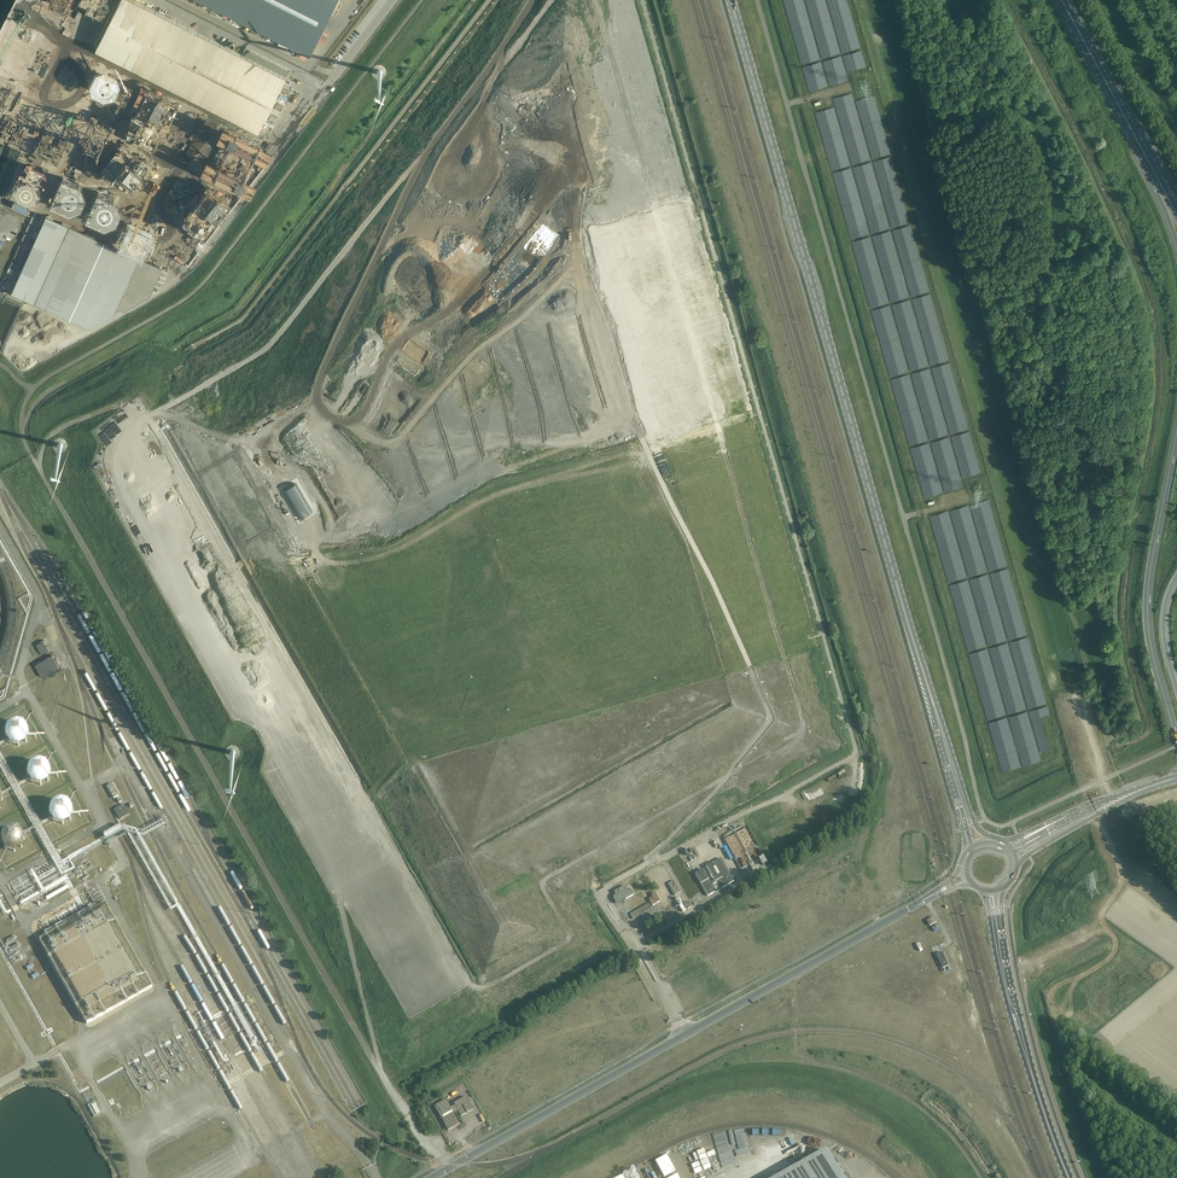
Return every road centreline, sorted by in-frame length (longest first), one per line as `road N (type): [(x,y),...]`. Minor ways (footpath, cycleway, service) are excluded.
road 1 (track): [(658,853),(772,716),(731,611),(626,417),(642,404),(646,379),(643,268),(591,80),(593,0)]
road 2 (track): [(643,0),(856,747),(850,759),(719,825)]
road 3 (unclassified): [(985,819),(757,0)]
road 4 (secondary): [(730,0),(922,673)]
road 5 (track): [(515,0),(349,237),(267,470),(300,475),(321,458),(325,447),(309,425)]
road 6 (unclassified): [(31,454),(22,420),(37,385),(204,285),(421,0)]
road 7 (unclassified): [(450,1167),(926,899)]
road 8 (track): [(604,128),(571,139),(489,248),(401,199),(490,86),(527,112)]
road 9 (track): [(268,454),(256,472),(274,504),(303,532),(333,538),(543,442),(626,417)]
road 10 (trunk): [(1176,441),(1150,608),(1176,735)]
road 11 (track): [(341,261),(273,347),(121,436)]
road 12 (track): [(980,1177),(918,1105),(860,1073),(810,1063),(796,1034)]
road 13 (secondary): [(983,890),(1012,1022),(1048,1116)]
road 14 (secondary): [(1048,1116),(1000,923)]
road 15 (secondary): [(1005,841),(975,824),(922,673)]
road 16 (secondary): [(1017,865),(1144,788)]
road 17 (trunk): [(1130,127),(1062,0)]
road 18 (track): [(527,112),(458,236)]
road 19 (secondary): [(922,673),(958,807)]

